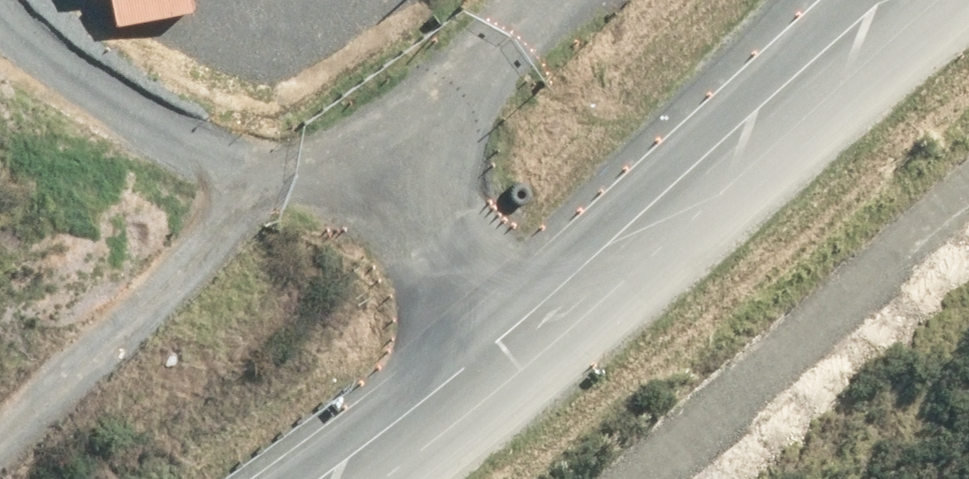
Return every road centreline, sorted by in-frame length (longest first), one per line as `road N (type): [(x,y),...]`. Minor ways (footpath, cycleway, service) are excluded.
road 1 (trunk): [(0,478),(90,424),(894,0)]
road 2 (trunk): [(968,73),(185,478)]
road 3 (unclassified): [(290,478),(578,255),(848,0)]
road 4 (track): [(0,452),(191,264),(259,173),(0,119)]

